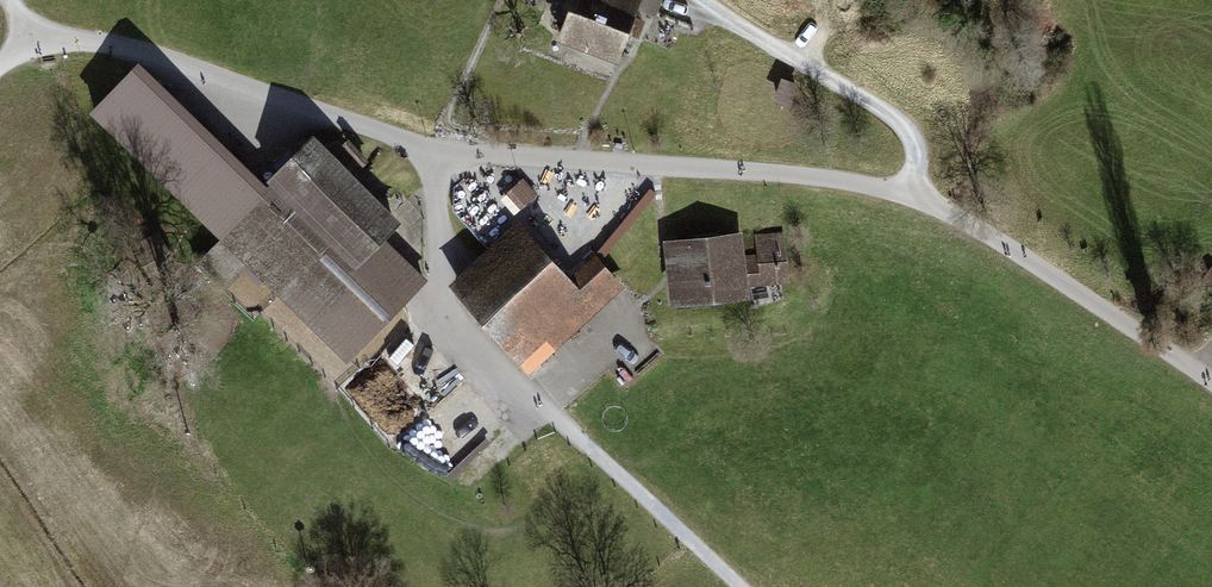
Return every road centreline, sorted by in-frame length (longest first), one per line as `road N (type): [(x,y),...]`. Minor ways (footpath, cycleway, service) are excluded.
road 1 (unclassified): [(441,147),(792,174),(910,197),(1006,246),(1211,382)]
road 2 (track): [(31,39),(146,52),(441,147)]
road 3 (track): [(910,197),(913,150),(890,116),(704,0)]

